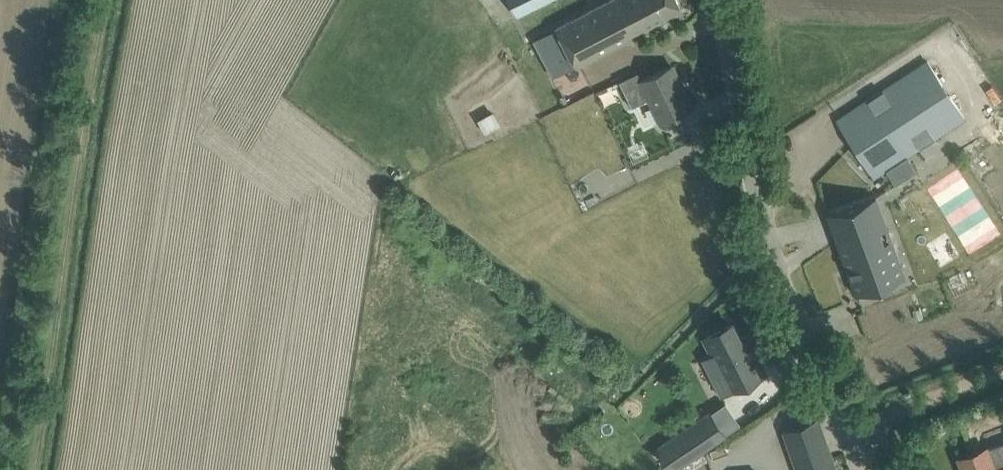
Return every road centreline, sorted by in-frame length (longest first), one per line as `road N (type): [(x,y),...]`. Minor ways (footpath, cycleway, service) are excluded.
road 1 (unclassified): [(894,469),(822,368),(780,288),(761,226),(721,0)]
road 2 (track): [(115,0),(36,469)]
road 3 (track): [(872,430),(1002,369)]

